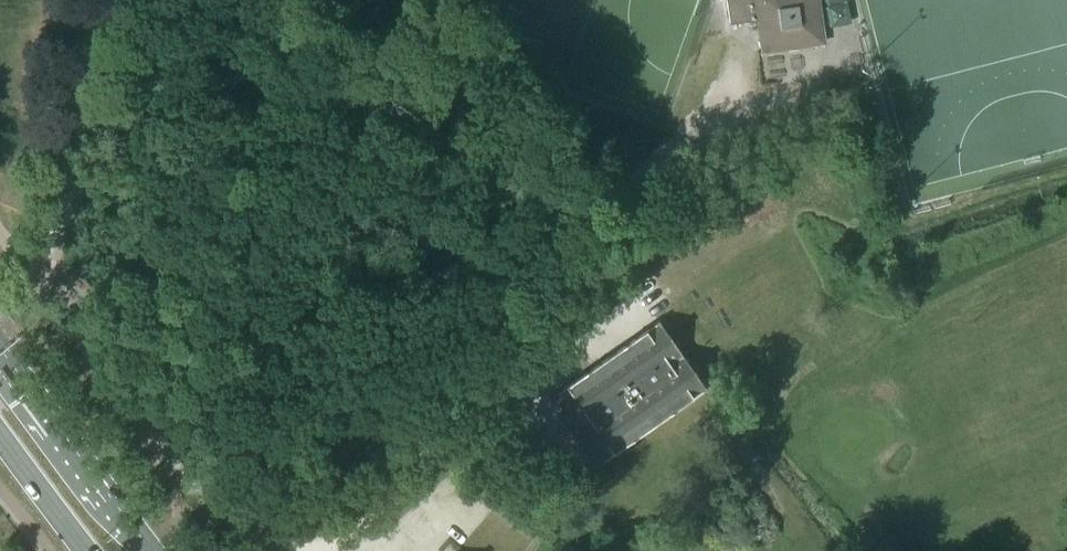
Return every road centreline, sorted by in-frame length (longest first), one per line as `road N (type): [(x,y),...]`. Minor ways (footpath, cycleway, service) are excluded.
road 1 (track): [(269,523),(583,229)]
road 2 (primary): [(151,550),(0,351)]
road 3 (track): [(583,229),(704,115)]
road 4 (primary): [(0,438),(85,550)]

